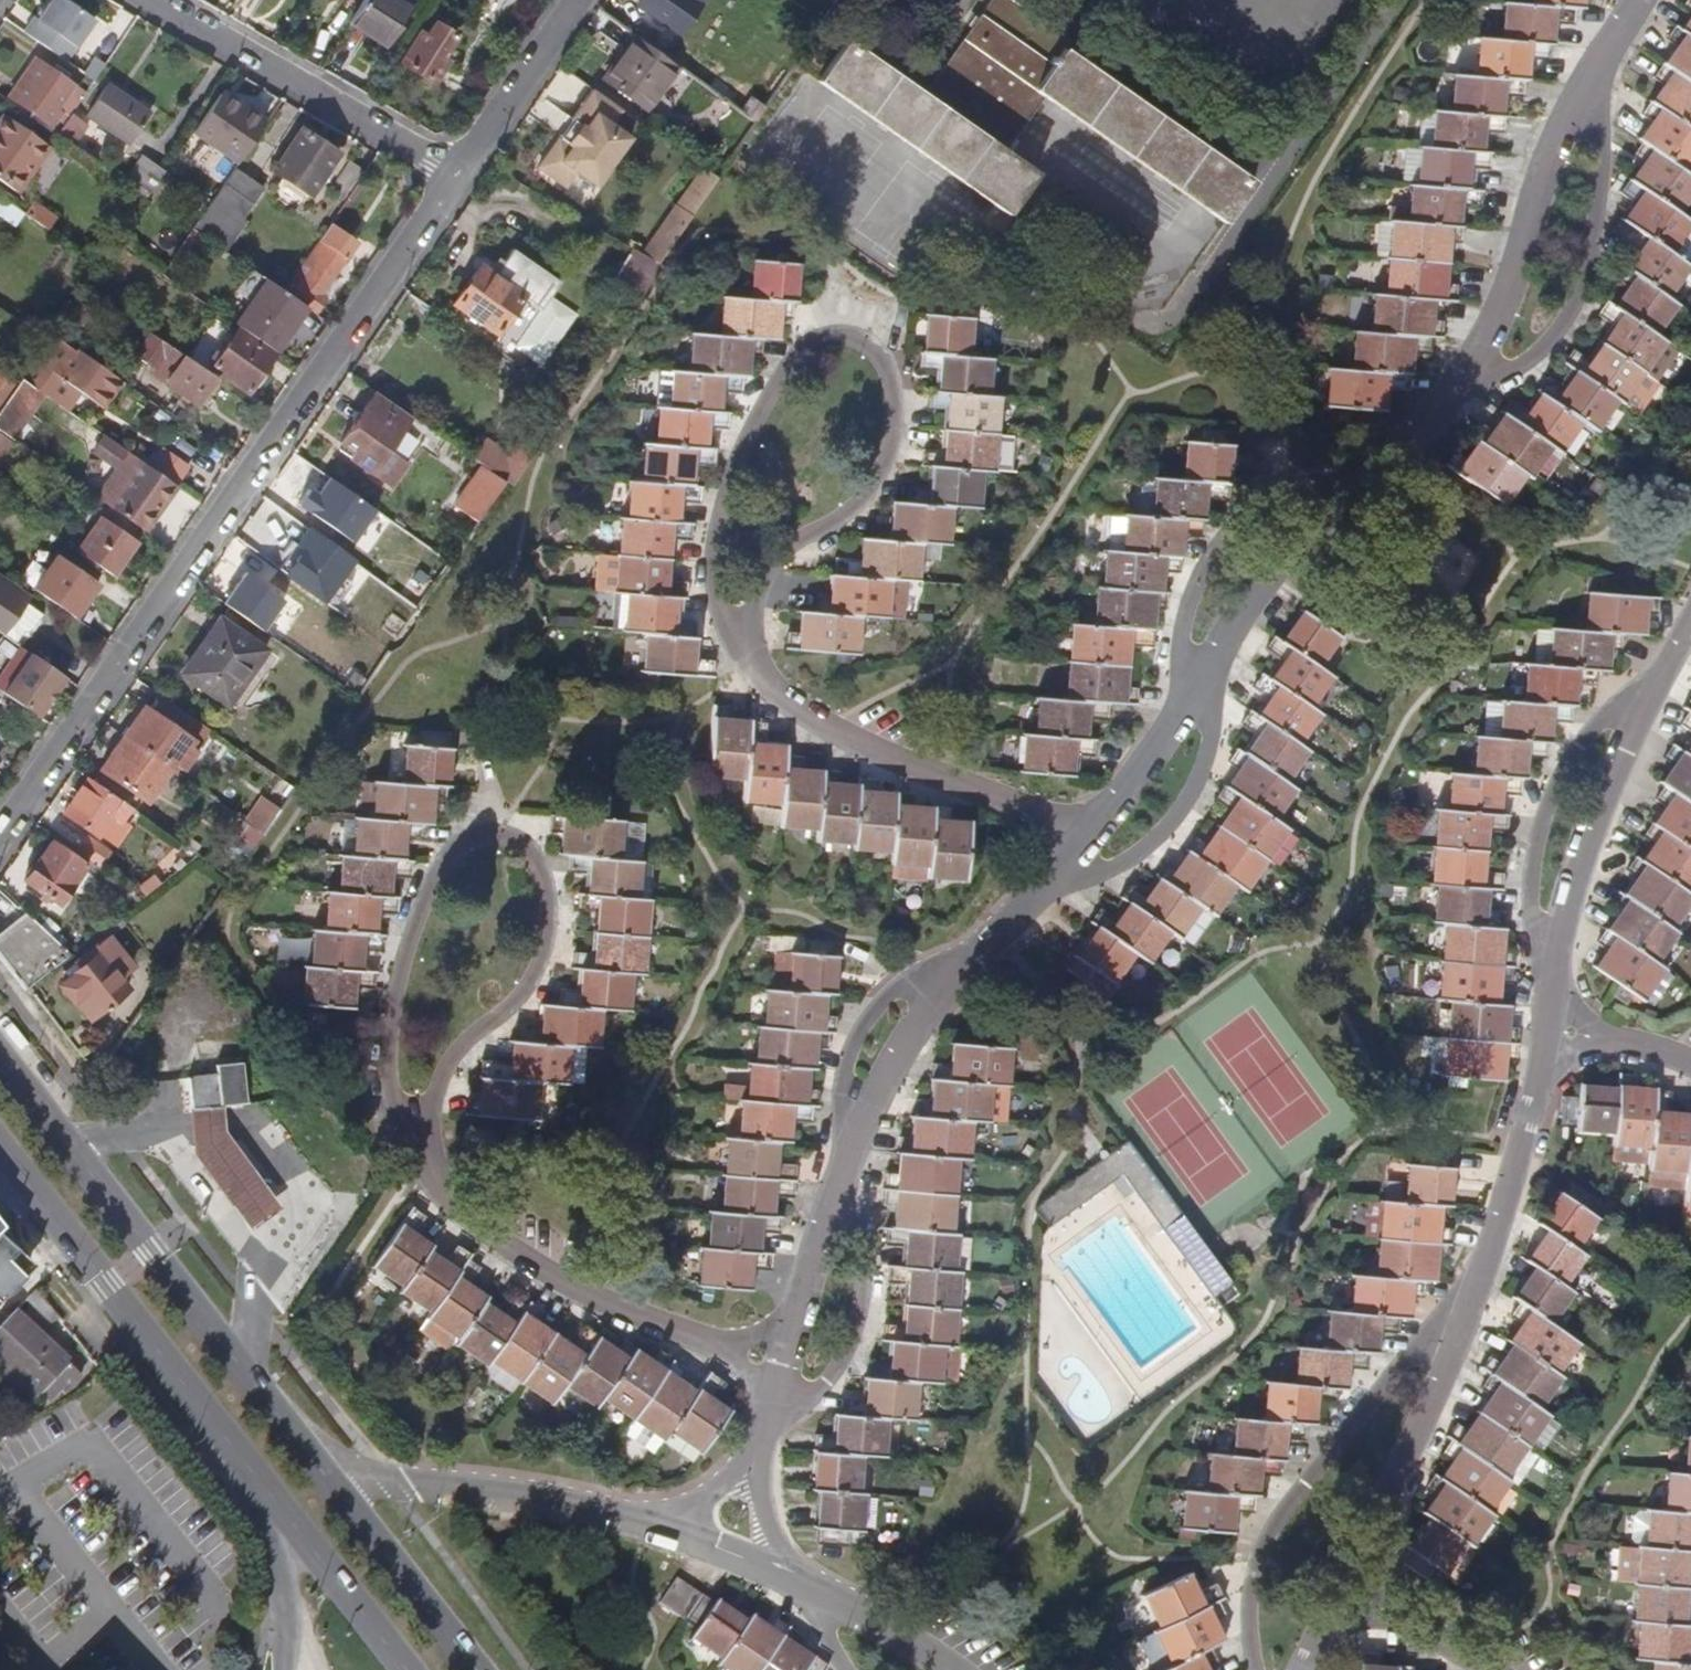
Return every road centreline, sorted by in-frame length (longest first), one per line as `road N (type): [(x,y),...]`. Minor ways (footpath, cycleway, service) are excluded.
road 1 (residential): [(459,172),(0,835)]
road 2 (residential): [(424,1156),(436,1095),(456,1056),(514,999),(540,951),(542,904),(530,866),(513,846),(484,840),(461,848),(443,861),(423,898),(383,1040),(391,1102)]
road 3 (residential): [(1545,1033),(1540,1087),(1442,1364),(1336,1586)]
road 4 (residential): [(771,1340),(790,1324),(847,1161),(893,1061),(1041,881)]
road 5 (primary): [(325,1472),(0,1057)]
road 6 (residential): [(1690,638),(1627,721),(1556,921),(1545,1033)]
road 7 (primary): [(0,1146),(252,1469)]
road 8 (residential): [(1080,834),(838,741),(779,704),(732,645)]
road 9 (unclassified): [(701,1527),(525,1495),(325,1472)]
road 10 (residential): [(732,645),(785,545),(826,527),(863,492),(888,428),(887,385),(870,356),(846,351)]
road 11 (residential): [(737,1349),(607,1306),(555,1280),(461,1210),(424,1156)]
road 12 (residential): [(846,351),(825,347),(791,364),(740,459),(713,548),(717,617),(732,645)]
road 13 (residential): [(152,0),(459,172)]
road 14 (residential): [(1473,380),(1534,351),(1577,293),(1596,131),(1584,92)]
road 15 (residential): [(1196,676),(1182,626),(1253,496),(1383,470)]
road 16 (residential): [(1041,881),(1112,866),(1167,820),(1200,760),(1207,660)]
road 17 (residential): [(1584,92),(1473,380)]
road 18 (residential): [(1207,660),(1269,578),(1383,470)]
road 19 (primary): [(252,1469),(408,1669)]
road 20 (primary): [(478,1669),(325,1472)]
road 21 (residential): [(937,1669),(800,1584),(759,1542)]
road 22 (residential): [(576,0),(459,172)]
road 23 (residential): [(252,1469),(288,1609),(283,1669)]
road 24 (residential): [(1080,834),(1196,676)]
road 25 (residential): [(1336,1586),(1474,1669)]
road 26 (residential): [(1545,1033),(1649,1048),(1690,1067)]
road 27 (residential): [(1383,470),(1473,380)]
road 28 (residential): [(747,1488),(773,1370)]

